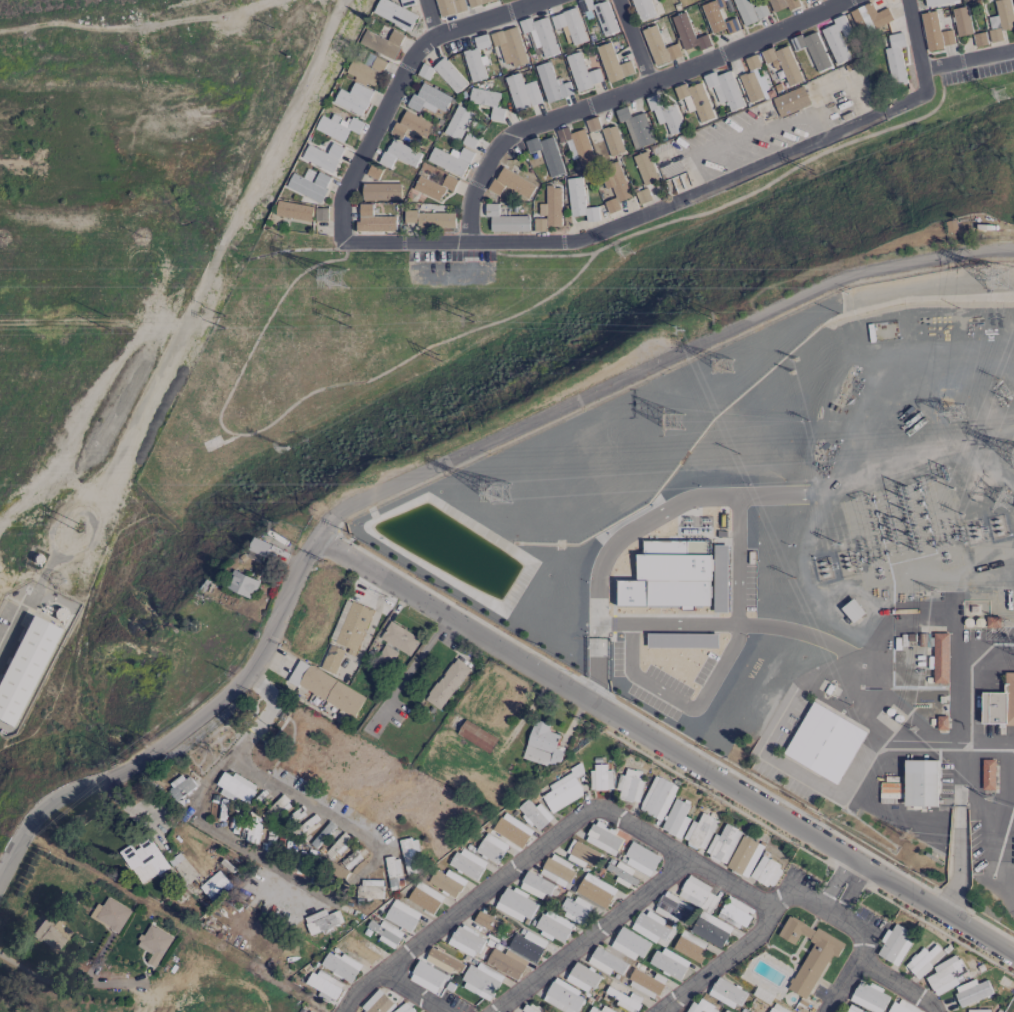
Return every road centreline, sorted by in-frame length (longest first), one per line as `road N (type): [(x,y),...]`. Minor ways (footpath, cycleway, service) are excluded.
road 1 (residential): [(438,35),(413,52),(345,186),(342,241),(469,242),(474,184),(512,133),(842,0)]
road 2 (tertiary): [(315,539),(1013,957)]
road 3 (residential): [(315,539),(341,510),(811,288),(973,251),(1013,251)]
road 4 (residential): [(569,243),(923,97),(906,0)]
road 5 (tertiary): [(0,880),(43,808),(134,766),(240,682),(315,539)]

